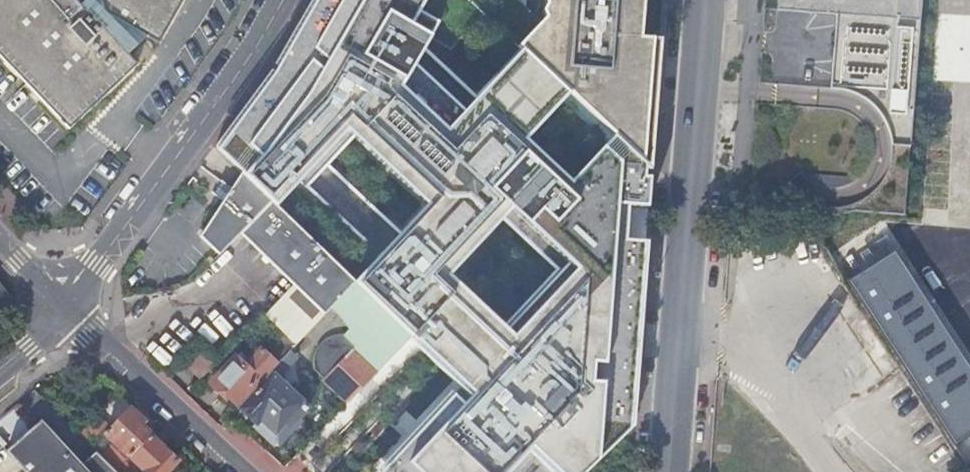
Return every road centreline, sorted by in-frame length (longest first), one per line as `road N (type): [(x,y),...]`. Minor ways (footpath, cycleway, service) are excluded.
road 1 (secondary): [(705,0),(667,471)]
road 2 (residential): [(70,305),(282,0)]
road 3 (residential): [(250,471),(70,305)]

